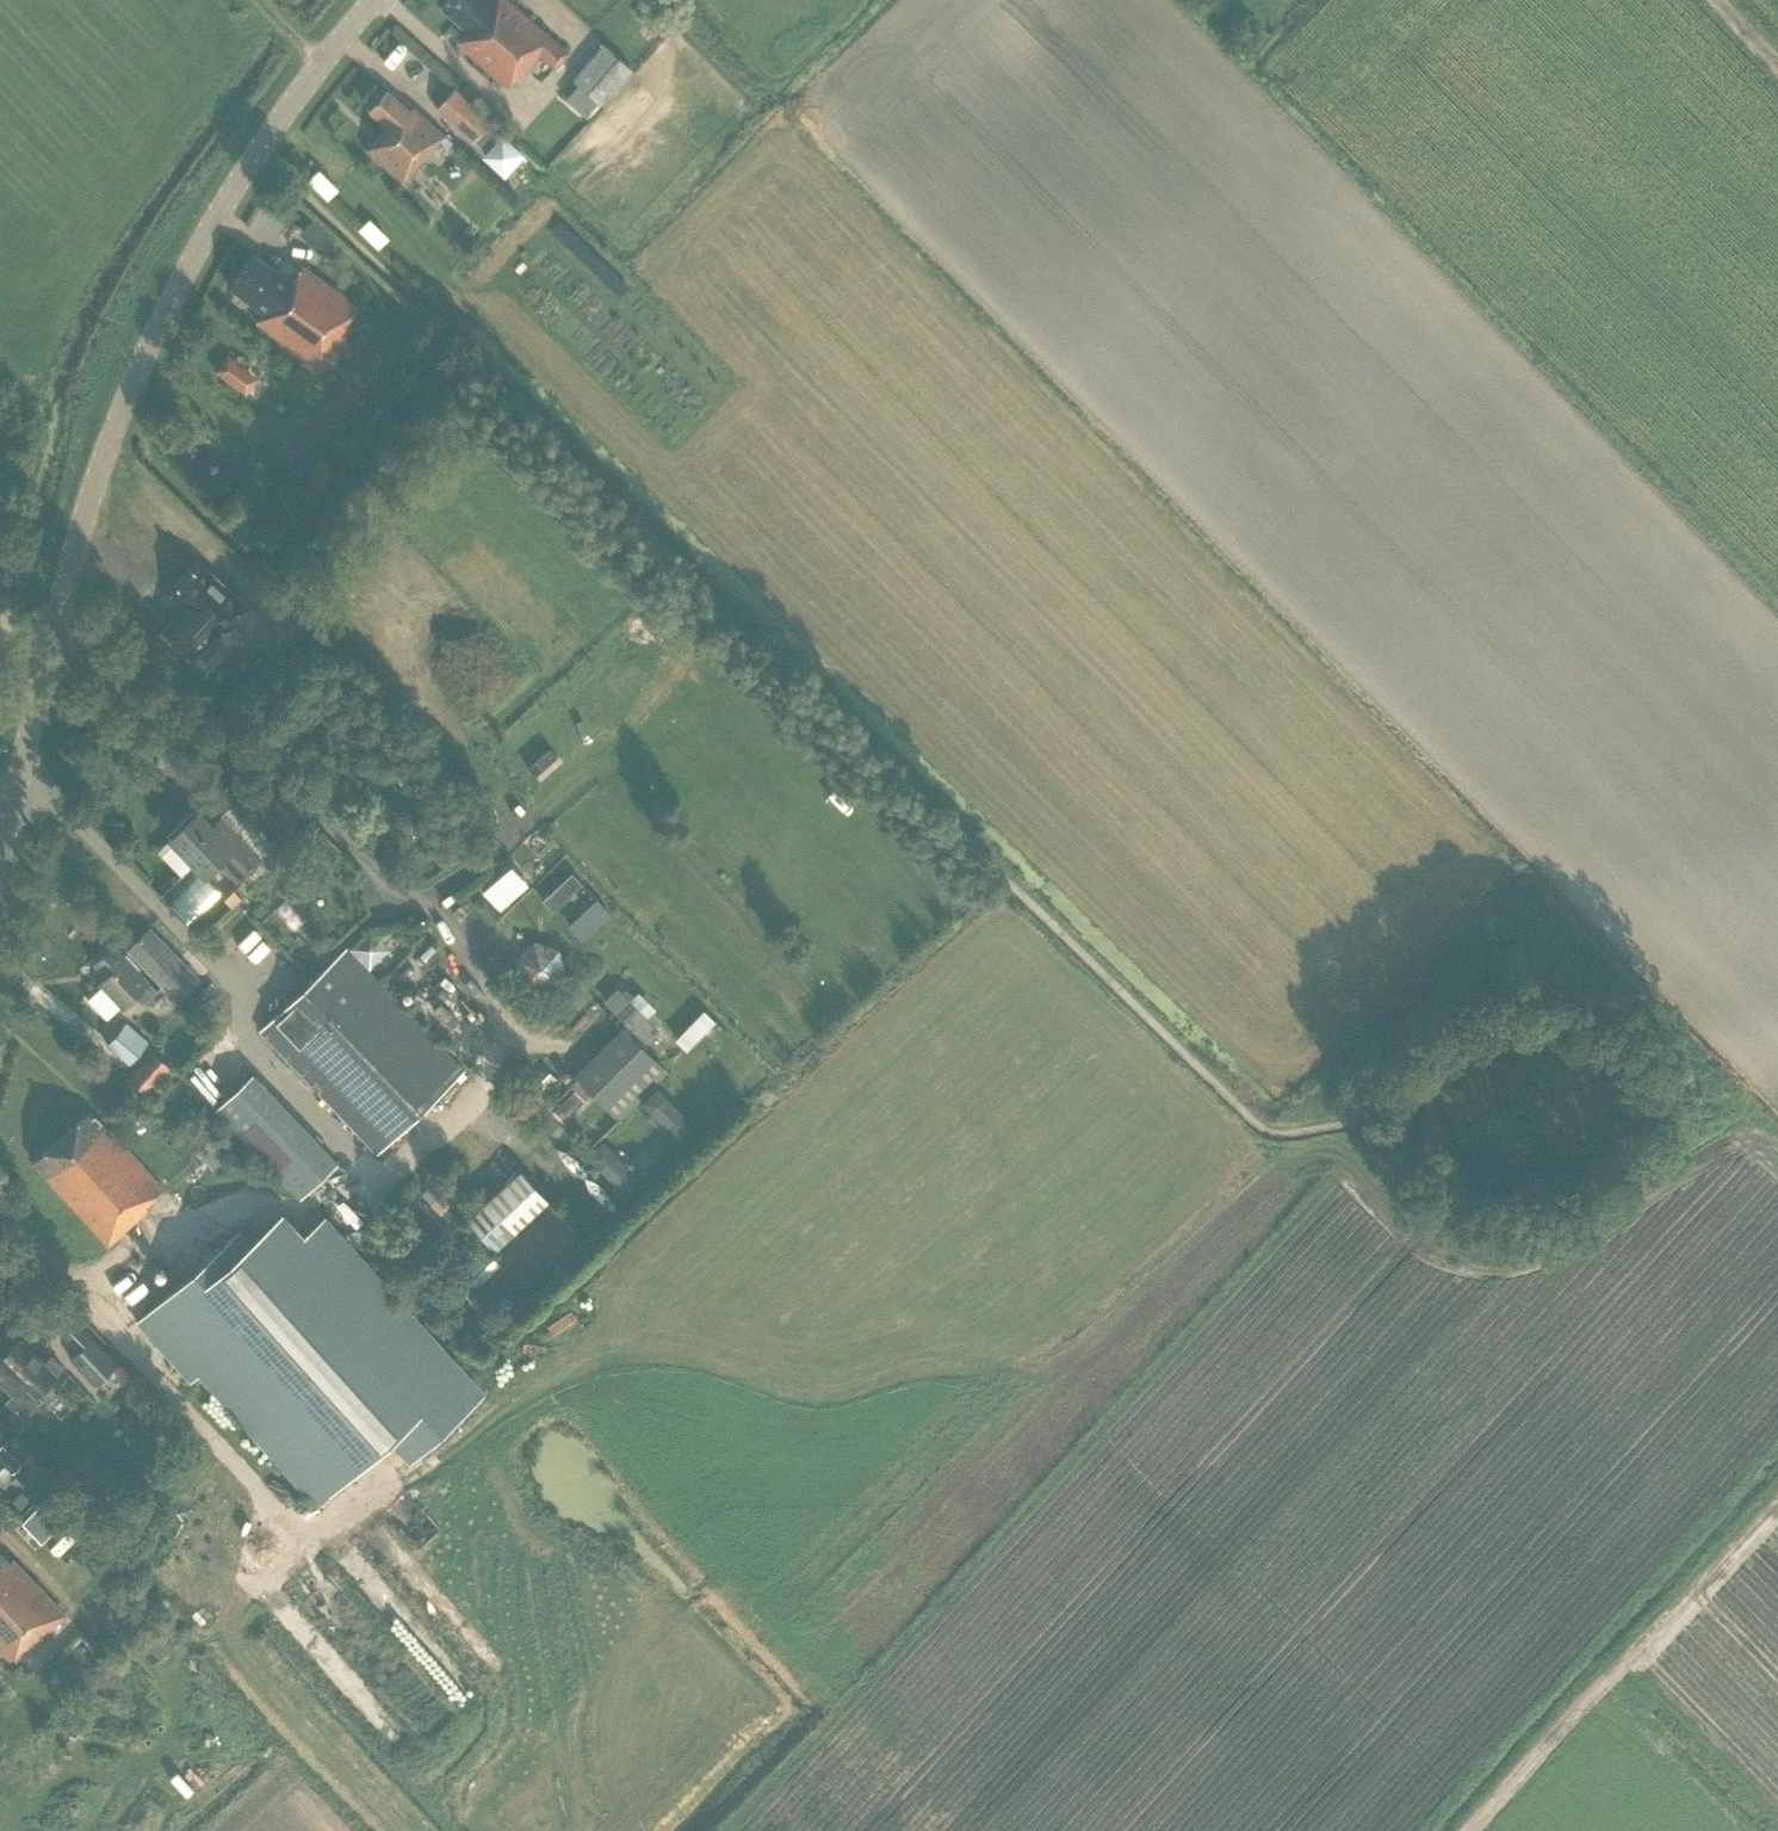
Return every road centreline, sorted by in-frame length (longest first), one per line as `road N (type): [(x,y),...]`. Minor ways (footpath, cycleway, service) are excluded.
road 1 (tertiary): [(0,857),(86,511),(144,358),(260,147),(373,0)]
road 2 (track): [(503,841),(423,891),(400,888),(119,666),(53,634)]

